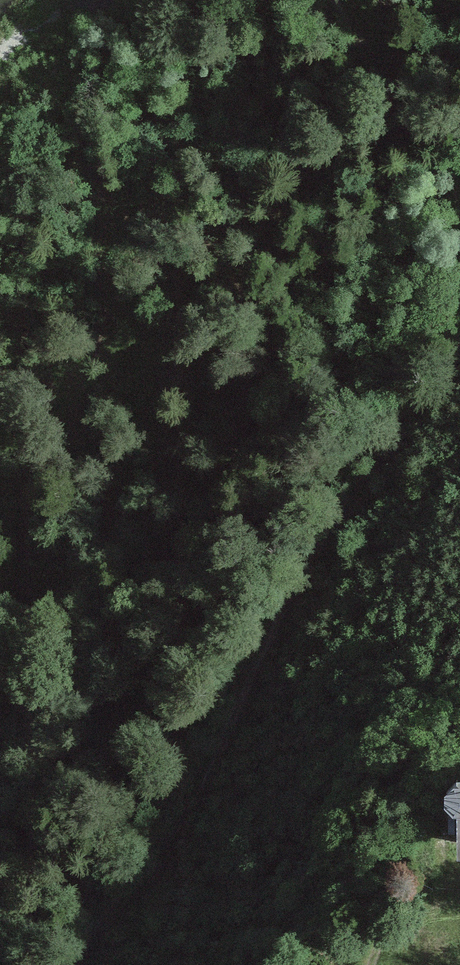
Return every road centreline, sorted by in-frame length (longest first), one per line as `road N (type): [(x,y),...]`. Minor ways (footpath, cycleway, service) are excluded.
road 1 (track): [(459,371),(375,464),(324,538),(284,602),(207,783),(80,964)]
road 2 (track): [(112,382),(319,156),(394,86),(459,50)]

